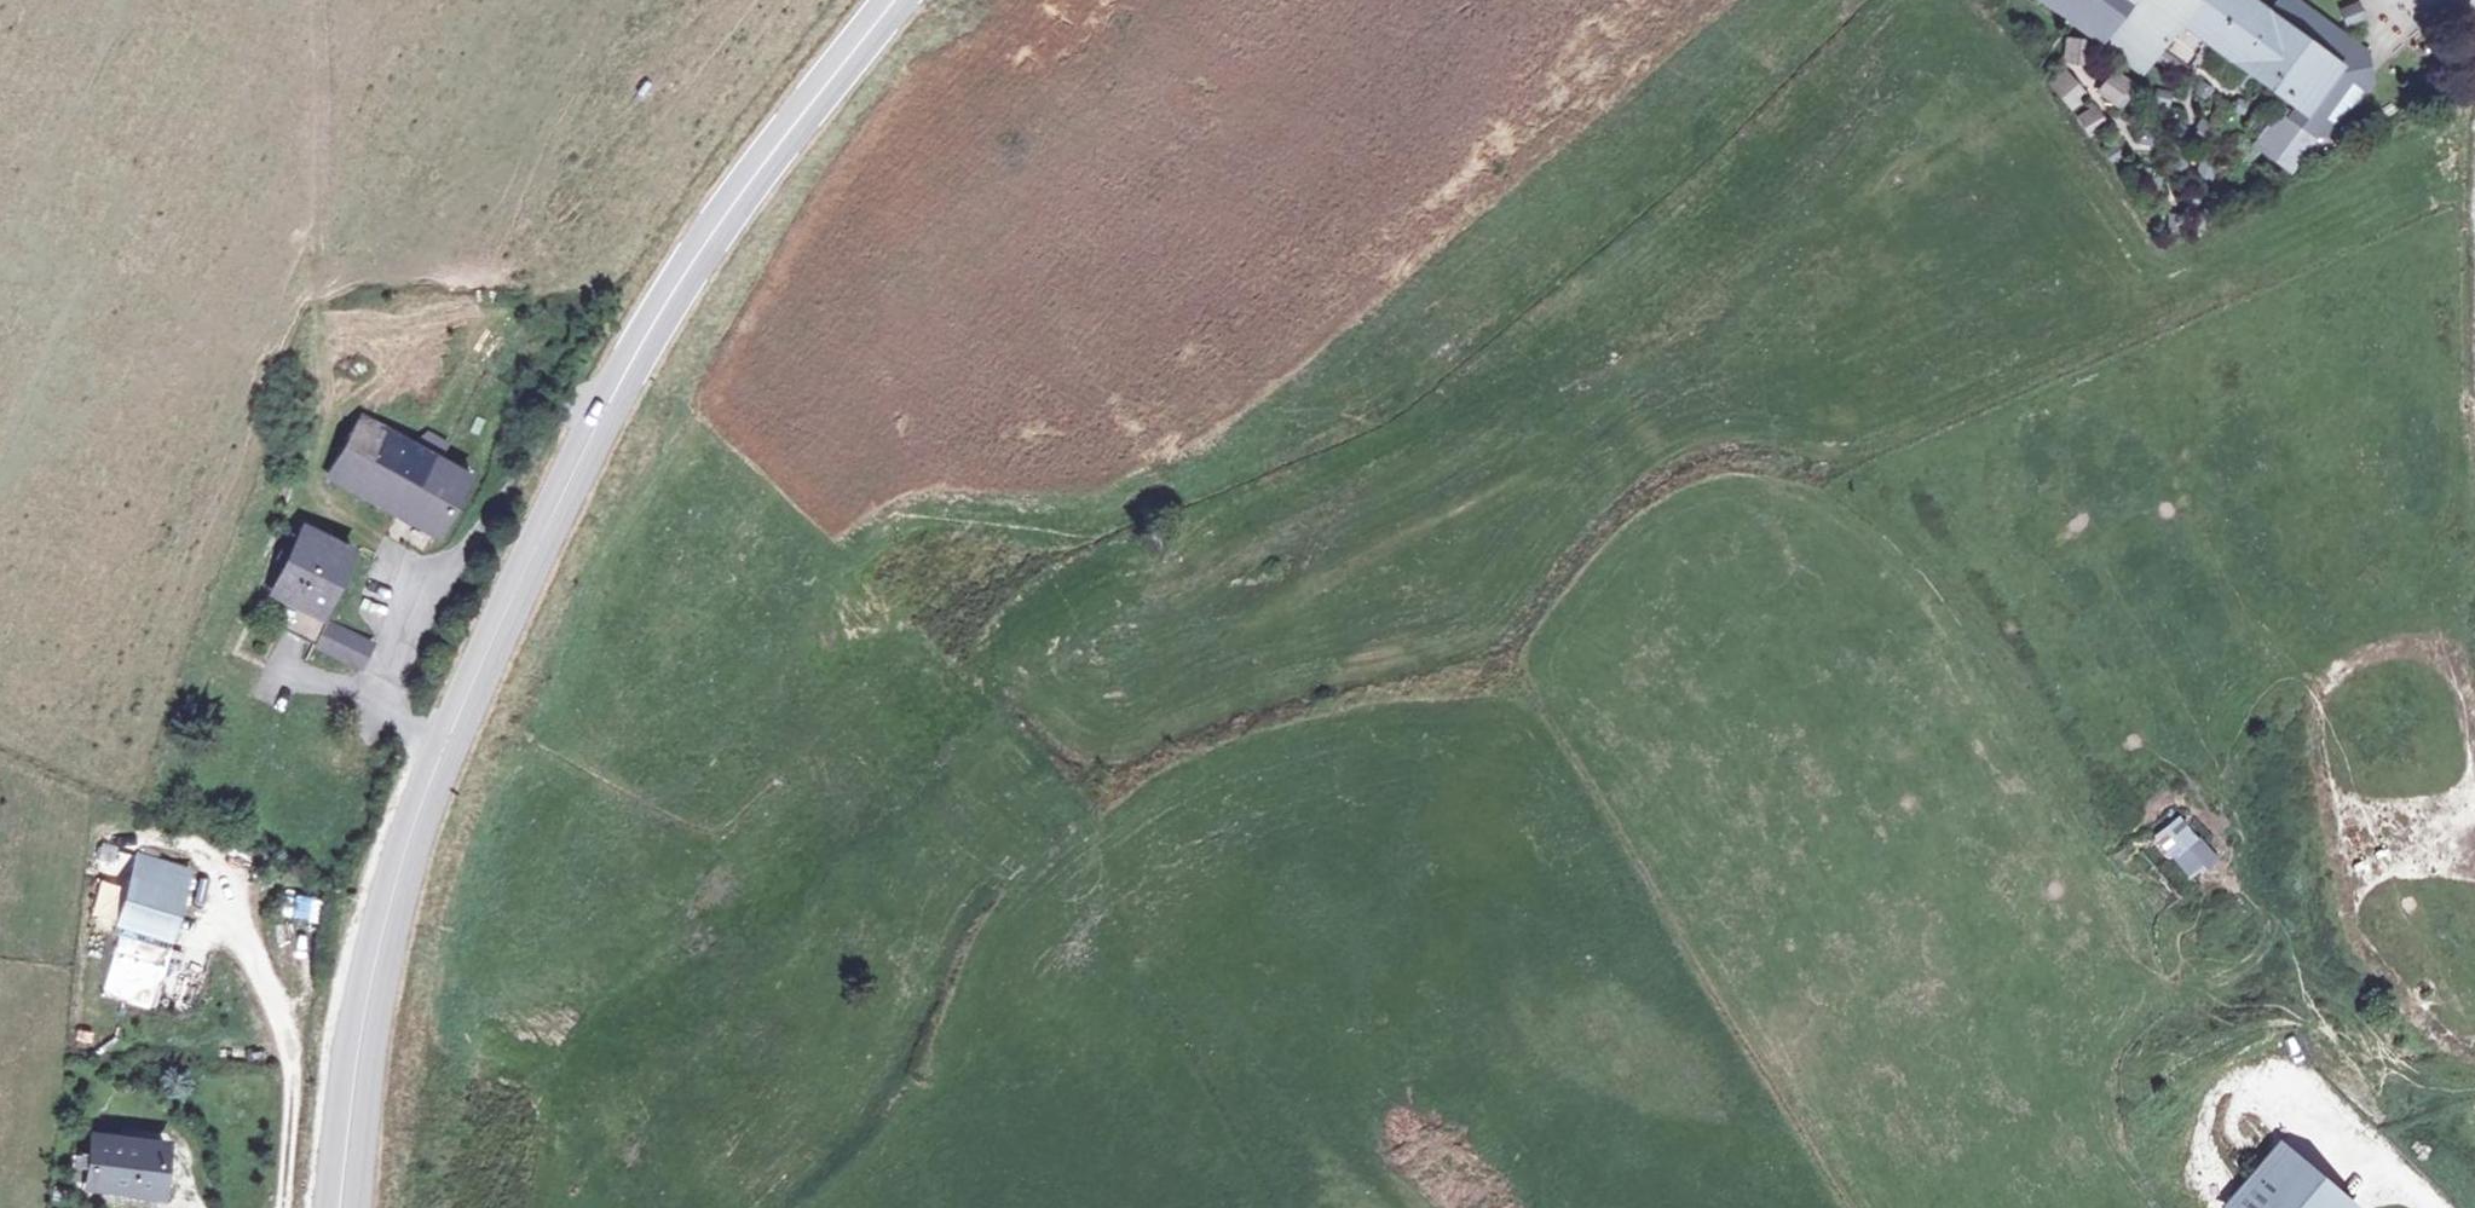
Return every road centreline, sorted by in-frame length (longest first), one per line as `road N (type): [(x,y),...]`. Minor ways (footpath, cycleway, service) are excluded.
road 1 (secondary): [(889,0),(654,322),(454,749),(369,1015),(345,1207)]

